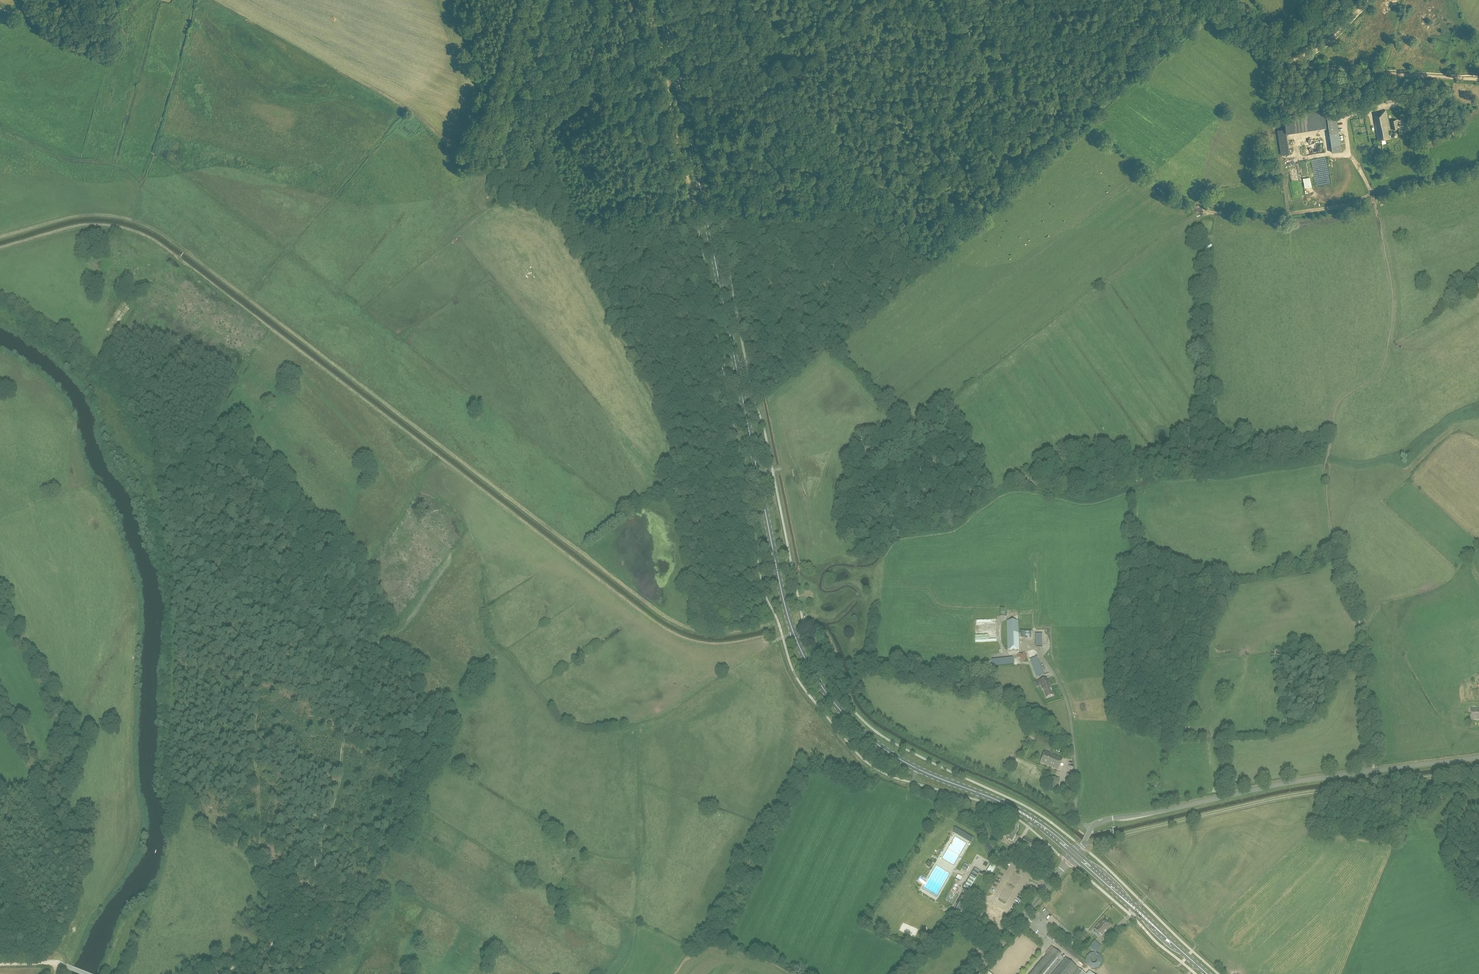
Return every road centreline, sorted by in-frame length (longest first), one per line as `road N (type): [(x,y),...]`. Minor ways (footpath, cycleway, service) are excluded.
road 1 (primary): [(1076,853),(1025,814),(892,755),(849,719),(804,657),(788,617),(663,0)]
road 2 (track): [(274,938),(305,898),(347,726),(379,642),(382,604),(365,562),(315,500),(218,411)]
road 3 (track): [(261,847),(252,679),(234,641),(232,595),(204,519),(196,449)]
road 4 (unclassified): [(1091,826),(1285,784),(1478,757)]
road 5 (track): [(196,449),(182,425),(52,317),(0,289)]
road 6 (track): [(1293,61),(1478,79)]
road 7 (track): [(536,0),(481,174)]
road 8 (primary): [(1208,973),(1076,853)]
road 9 (unclassified): [(1091,826),(1076,817),(1069,710),(1046,663)]
road 10 (unclassified): [(976,973),(1076,853)]
road 11 (track): [(1290,212),(1341,206),(1422,176)]

